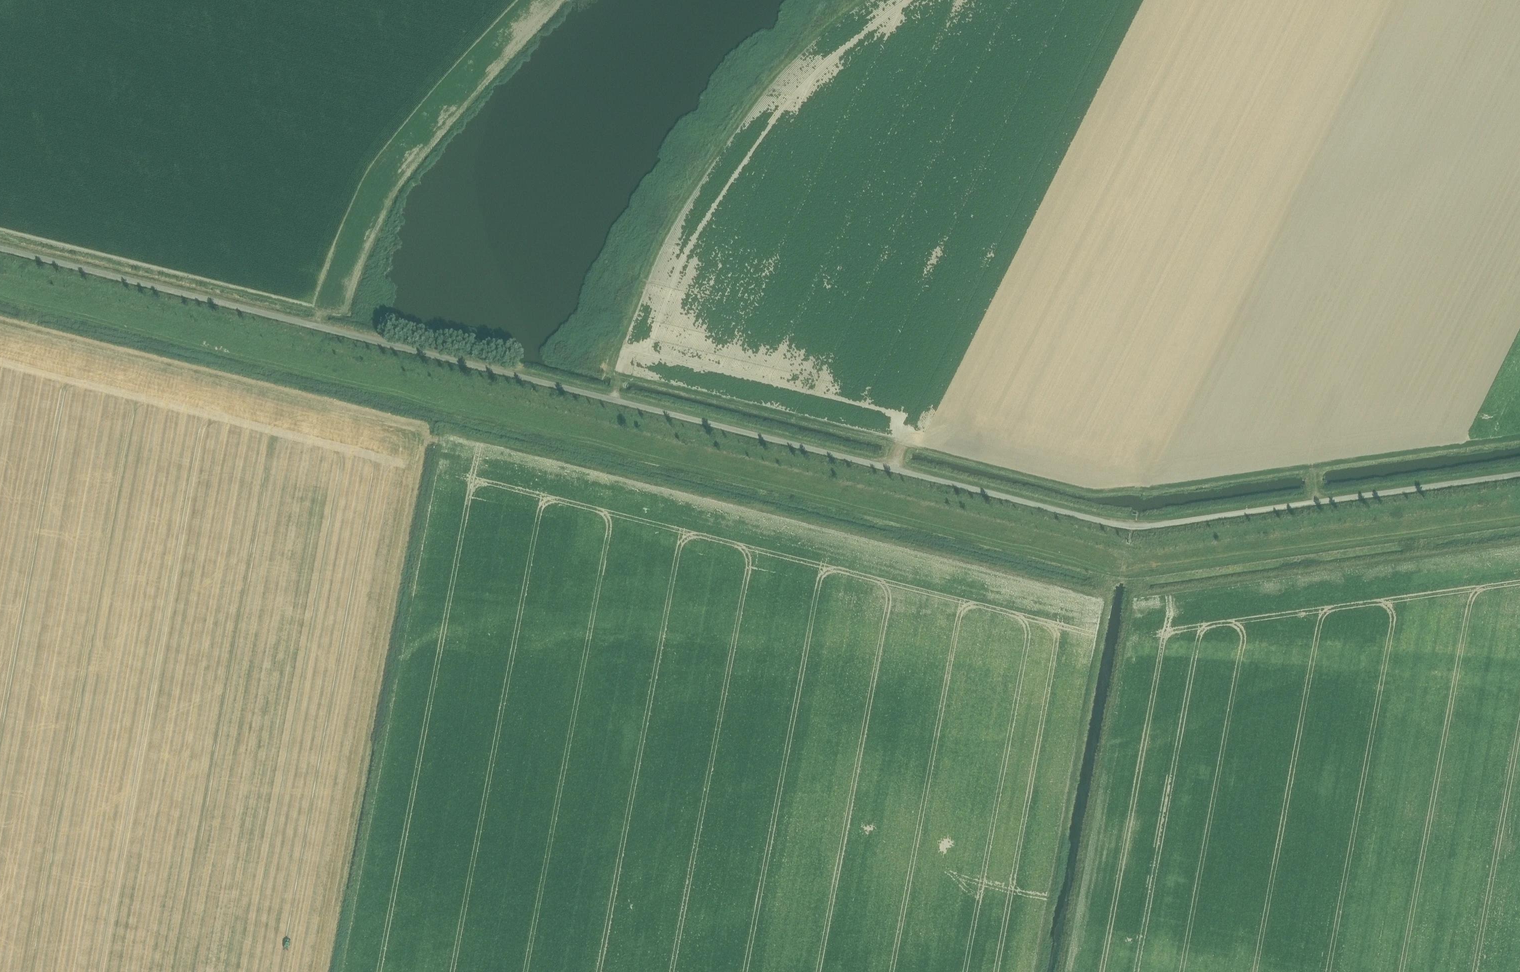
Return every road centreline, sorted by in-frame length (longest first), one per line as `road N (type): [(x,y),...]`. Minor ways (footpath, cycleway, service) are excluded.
road 1 (unclassified): [(1519,477),(1241,520),(1096,529),(866,463),(0,252)]
road 2 (track): [(1519,521),(1131,576),(0,302)]

